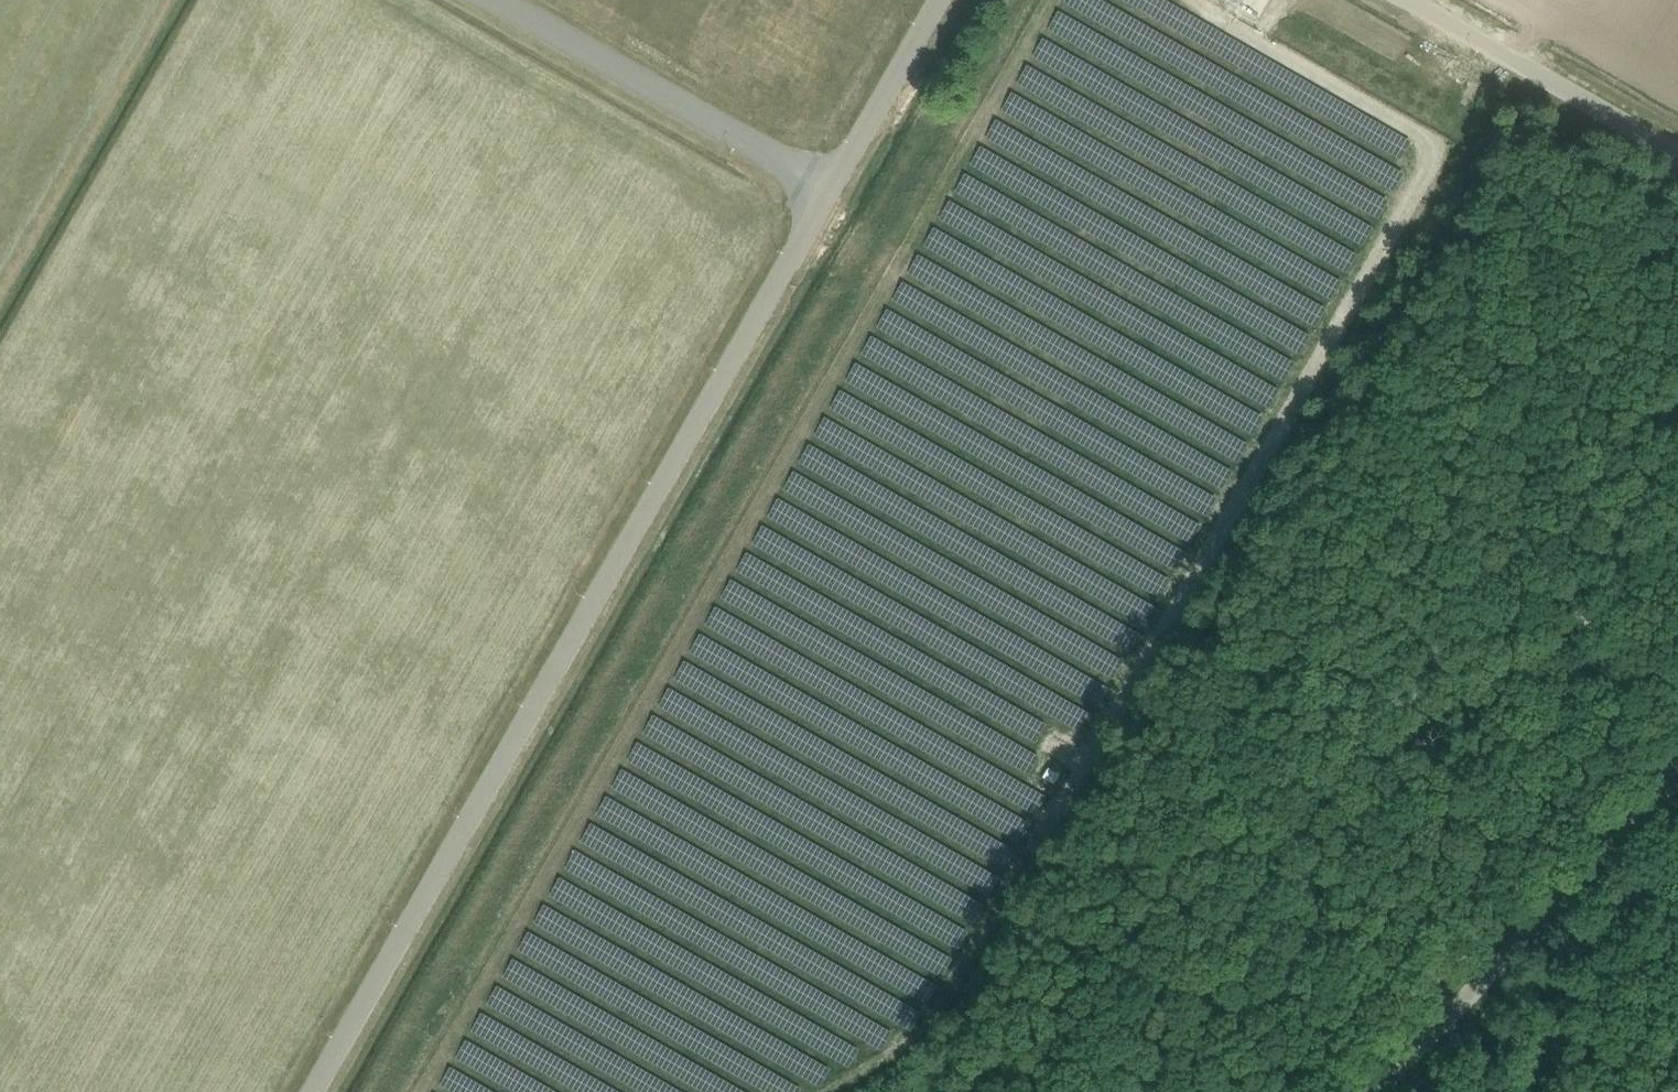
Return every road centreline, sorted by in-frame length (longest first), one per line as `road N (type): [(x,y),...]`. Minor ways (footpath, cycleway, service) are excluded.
road 1 (track): [(1667,662),(1630,636),(1383,816),(1289,934),(1264,1001),(1248,1091)]
road 2 (unclassified): [(1370,1091),(1677,801)]

